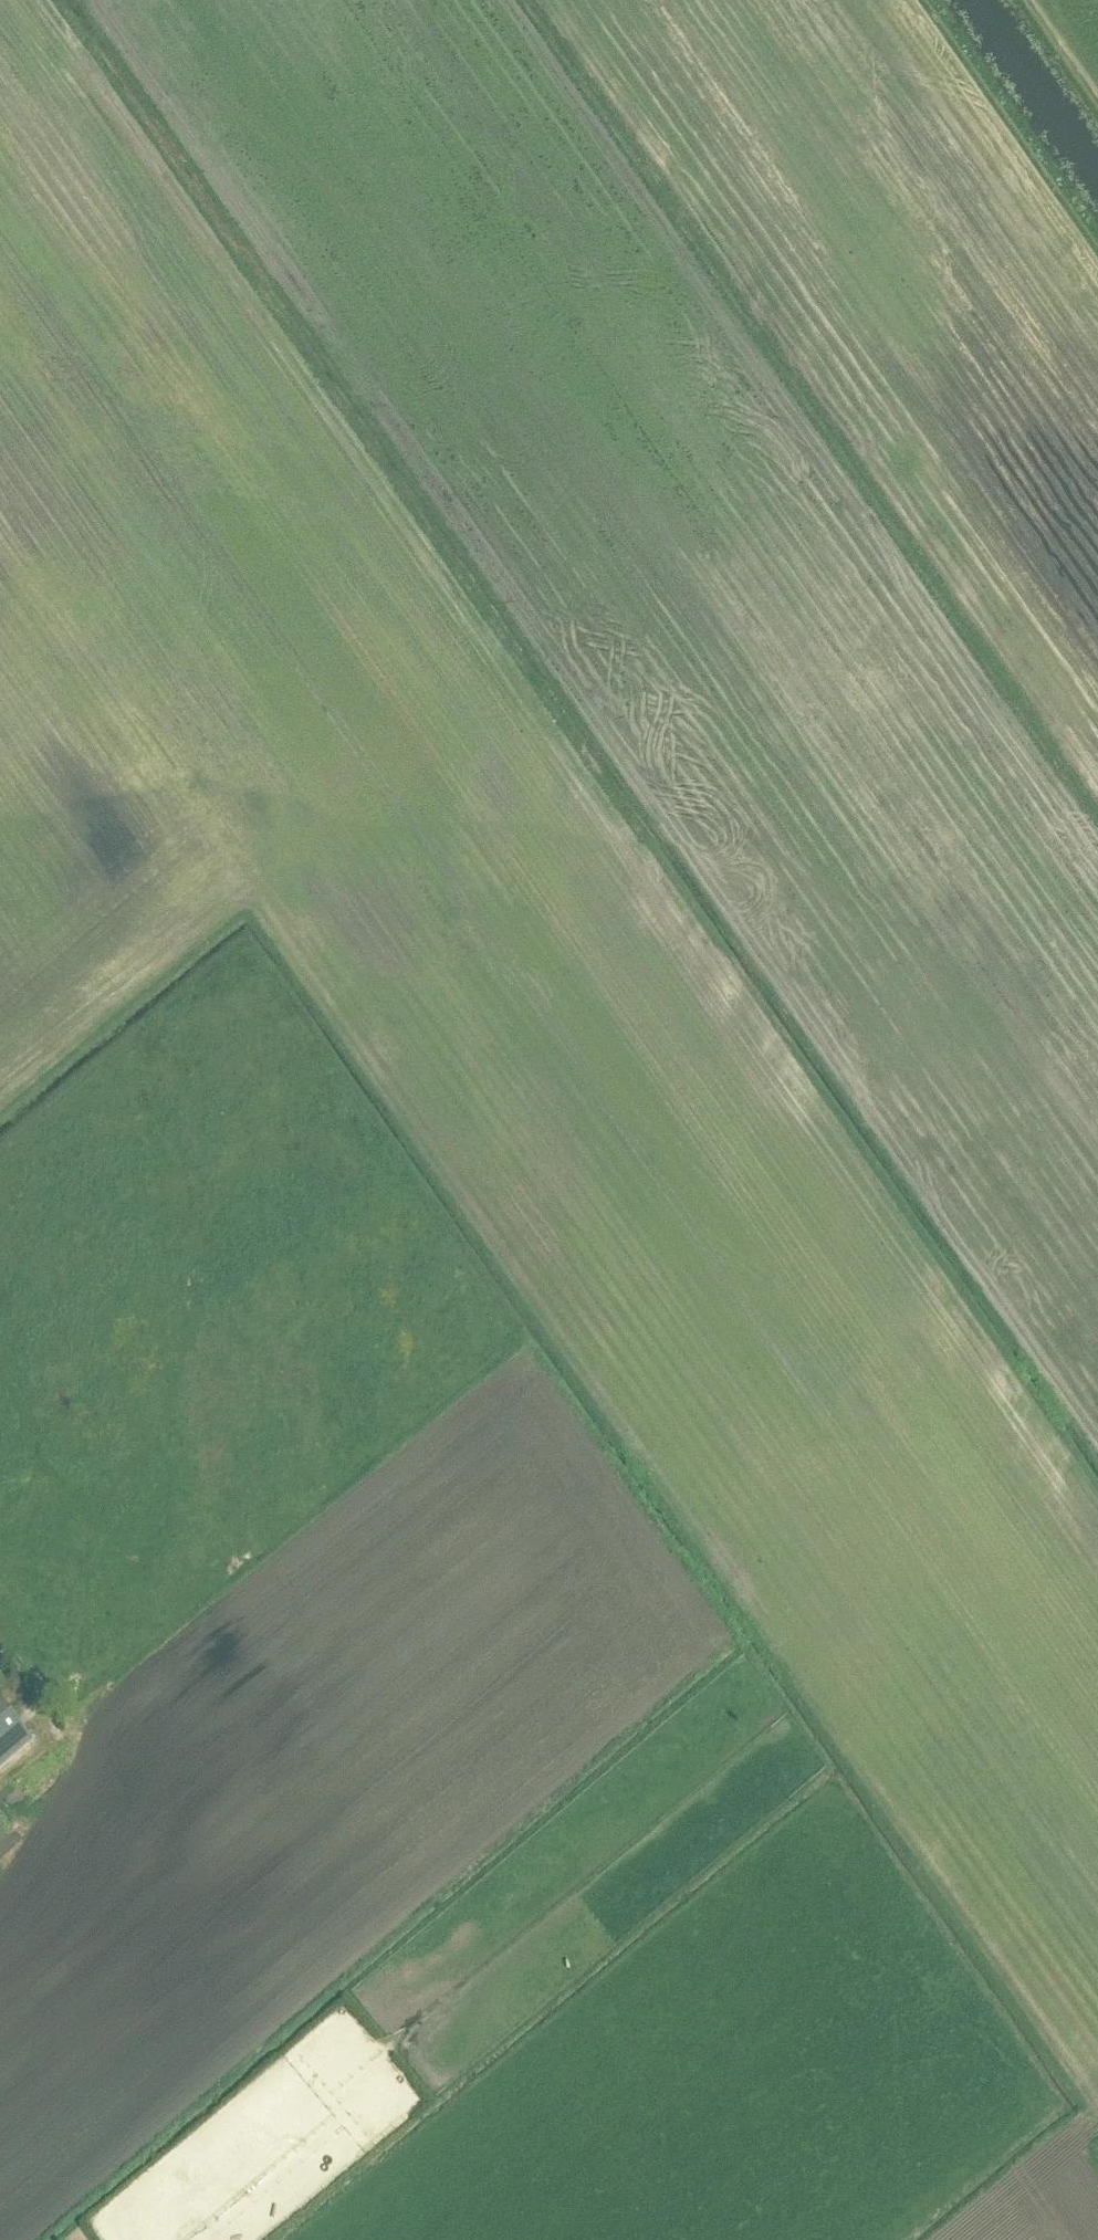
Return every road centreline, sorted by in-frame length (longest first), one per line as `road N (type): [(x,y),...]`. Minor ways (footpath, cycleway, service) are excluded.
road 1 (track): [(1097,251),(924,0)]
road 2 (track): [(1097,102),(1027,0)]

